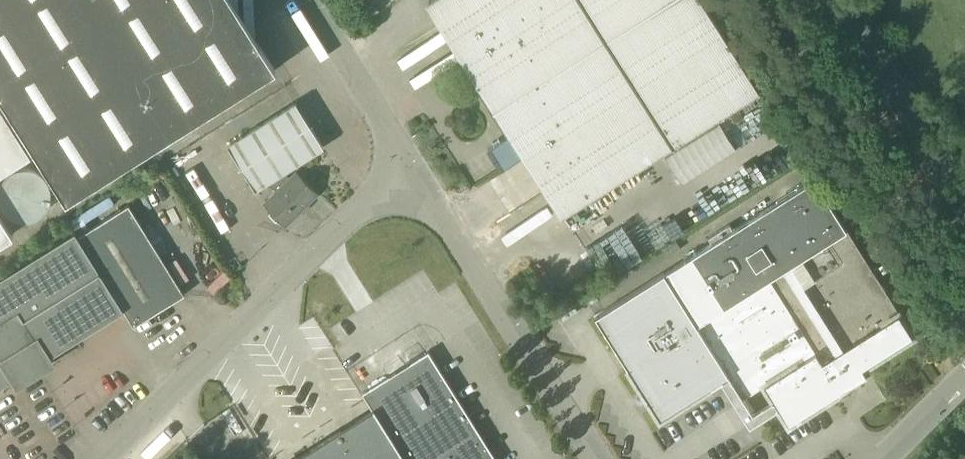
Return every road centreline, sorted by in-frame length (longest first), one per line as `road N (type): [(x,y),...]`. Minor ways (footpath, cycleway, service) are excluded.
road 1 (unclassified): [(91,458),(407,154)]
road 2 (unclassified): [(599,458),(407,154)]
road 3 (secondary): [(964,209),(834,0)]
road 4 (unclassified): [(407,154),(315,0)]

